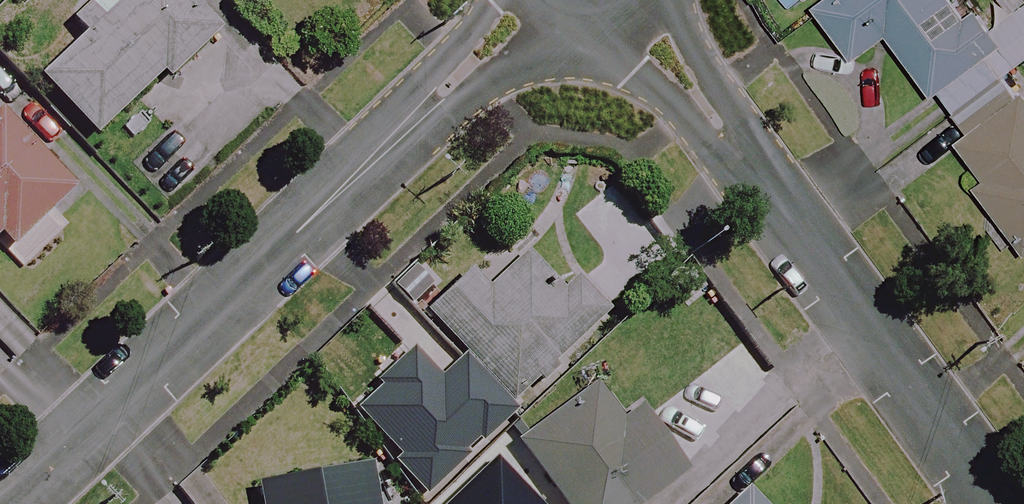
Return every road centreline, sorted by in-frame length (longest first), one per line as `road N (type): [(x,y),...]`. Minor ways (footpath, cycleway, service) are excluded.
road 1 (residential): [(6,503),(543,0)]
road 2 (residential): [(996,503),(627,4)]

